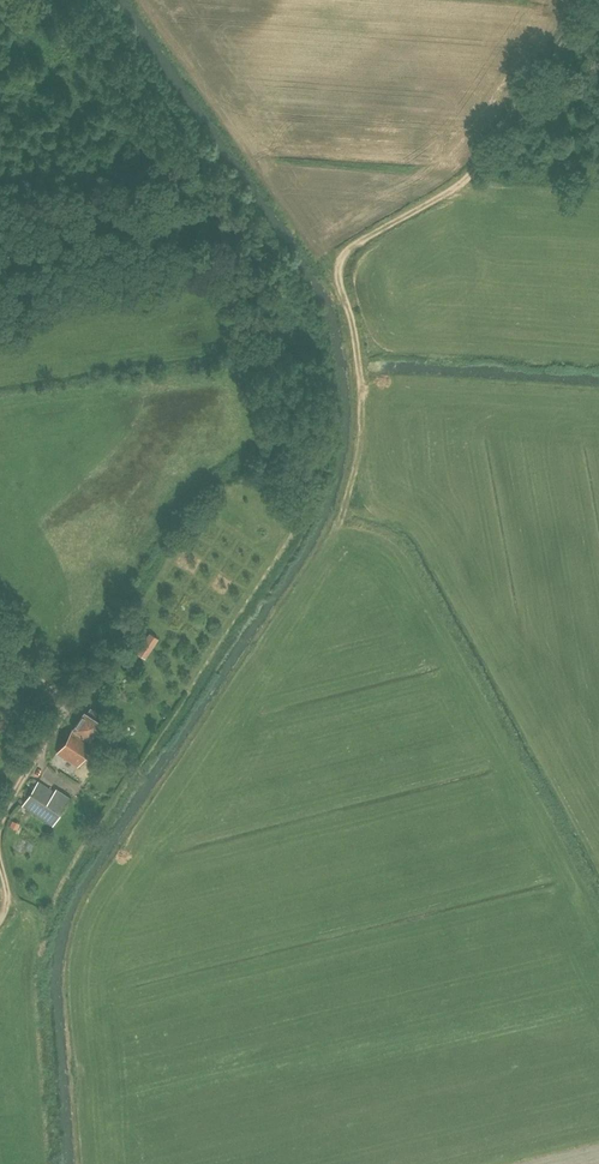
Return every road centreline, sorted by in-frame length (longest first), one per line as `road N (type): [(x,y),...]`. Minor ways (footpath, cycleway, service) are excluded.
road 1 (track): [(359,482),(365,391),(334,262),(458,189),(584,0)]
road 2 (unclassified): [(4,810),(60,708),(0,635)]

